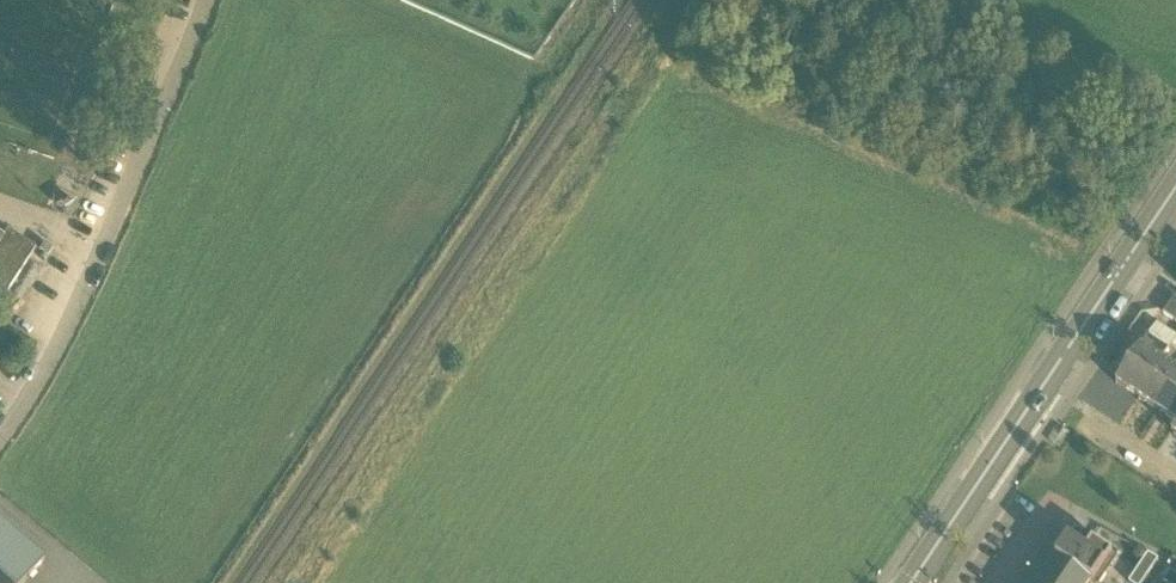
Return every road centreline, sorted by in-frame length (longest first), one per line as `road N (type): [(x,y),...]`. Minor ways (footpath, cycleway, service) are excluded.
road 1 (residential): [(0,440),(47,362),(117,209)]
road 2 (tertiary): [(1044,386),(1175,189)]
road 3 (tertiary): [(1044,386),(914,582)]
road 4 (unclassified): [(117,209),(204,0)]

